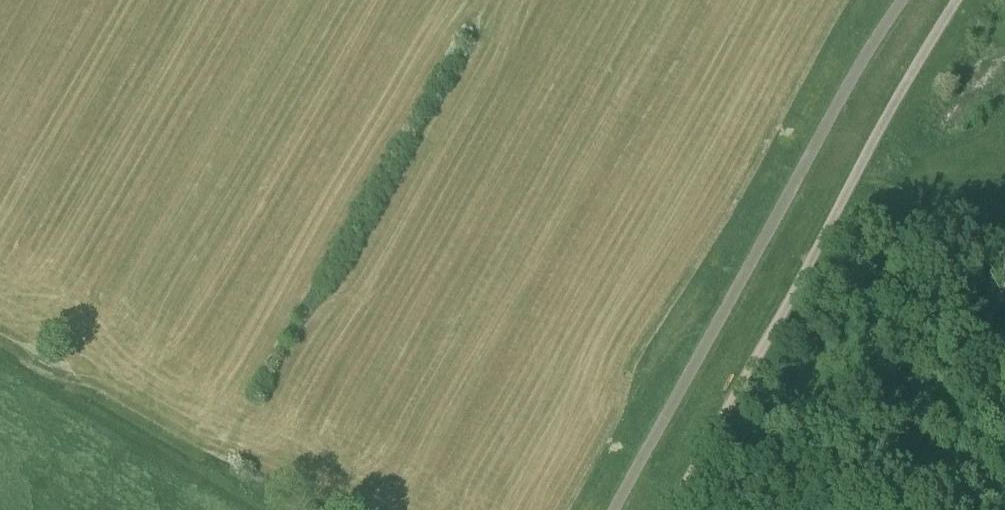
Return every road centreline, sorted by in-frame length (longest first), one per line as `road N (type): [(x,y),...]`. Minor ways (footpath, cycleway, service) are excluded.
road 1 (unclassified): [(964,0),(673,509)]

